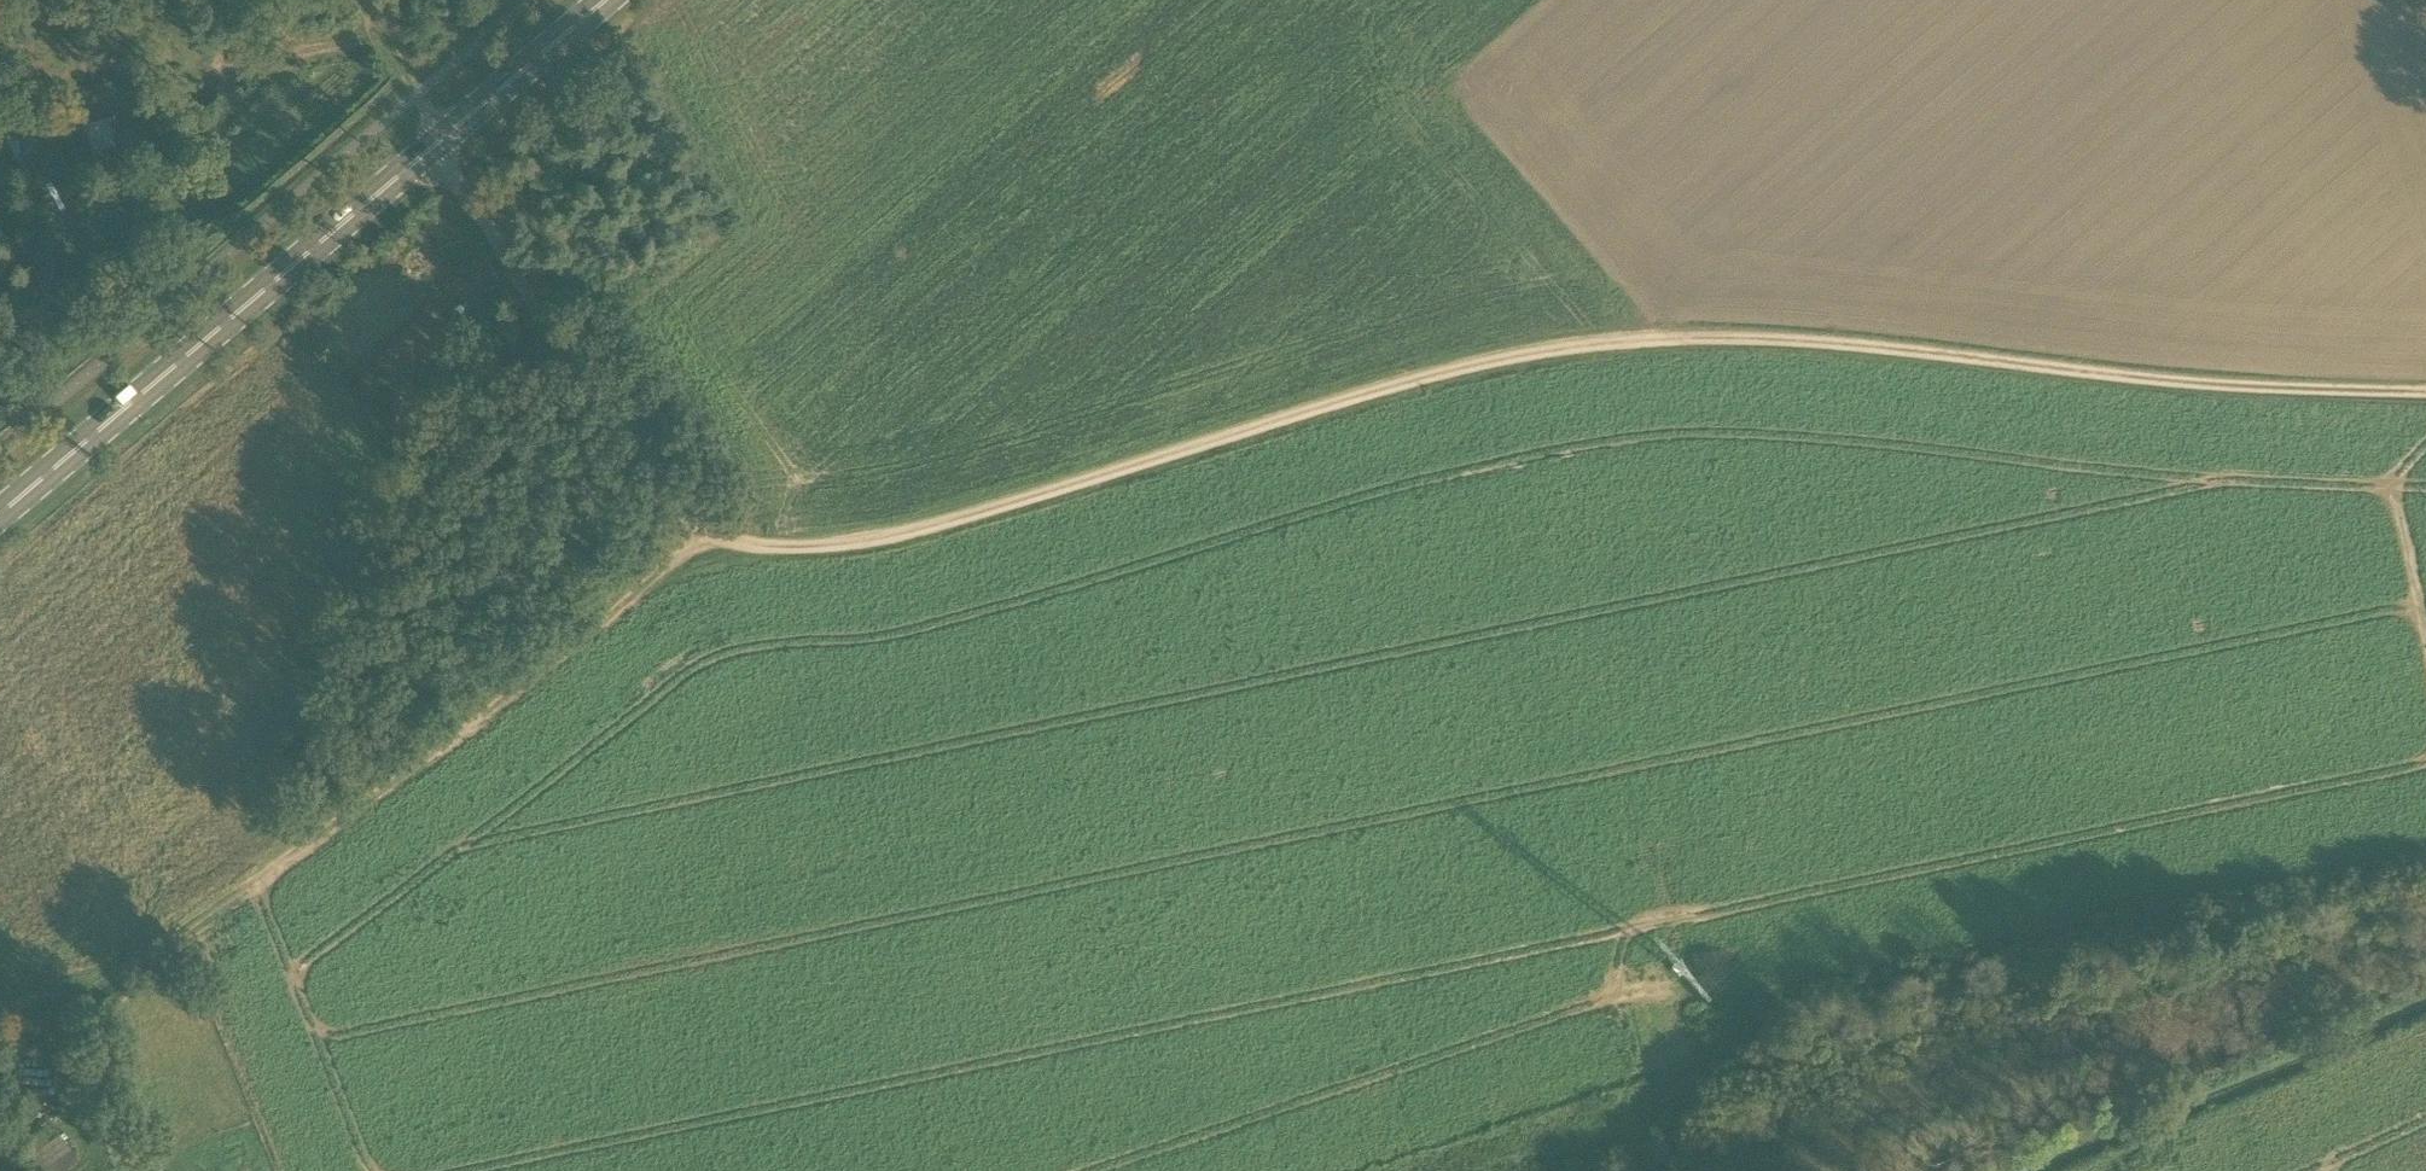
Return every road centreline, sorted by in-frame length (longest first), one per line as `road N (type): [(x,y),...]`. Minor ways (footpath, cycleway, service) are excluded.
road 1 (track): [(2425,392),(2216,382),(1804,327),(1661,329),(1535,348),(880,540),(775,545),(701,536)]
road 2 (track): [(0,1028),(140,963),(701,536)]
road 3 (primary): [(0,516),(608,0)]
road 4 (track): [(701,536),(561,344),(440,143)]
road 5 (track): [(2036,1170),(2425,1004)]

